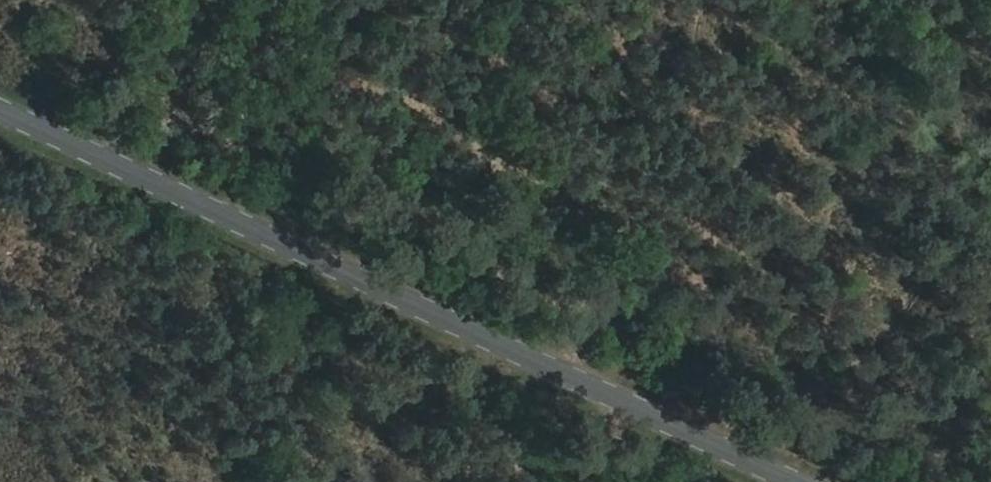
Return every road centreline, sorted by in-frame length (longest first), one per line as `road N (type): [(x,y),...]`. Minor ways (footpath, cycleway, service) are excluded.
road 1 (tertiary): [(0,105),(815,481)]

